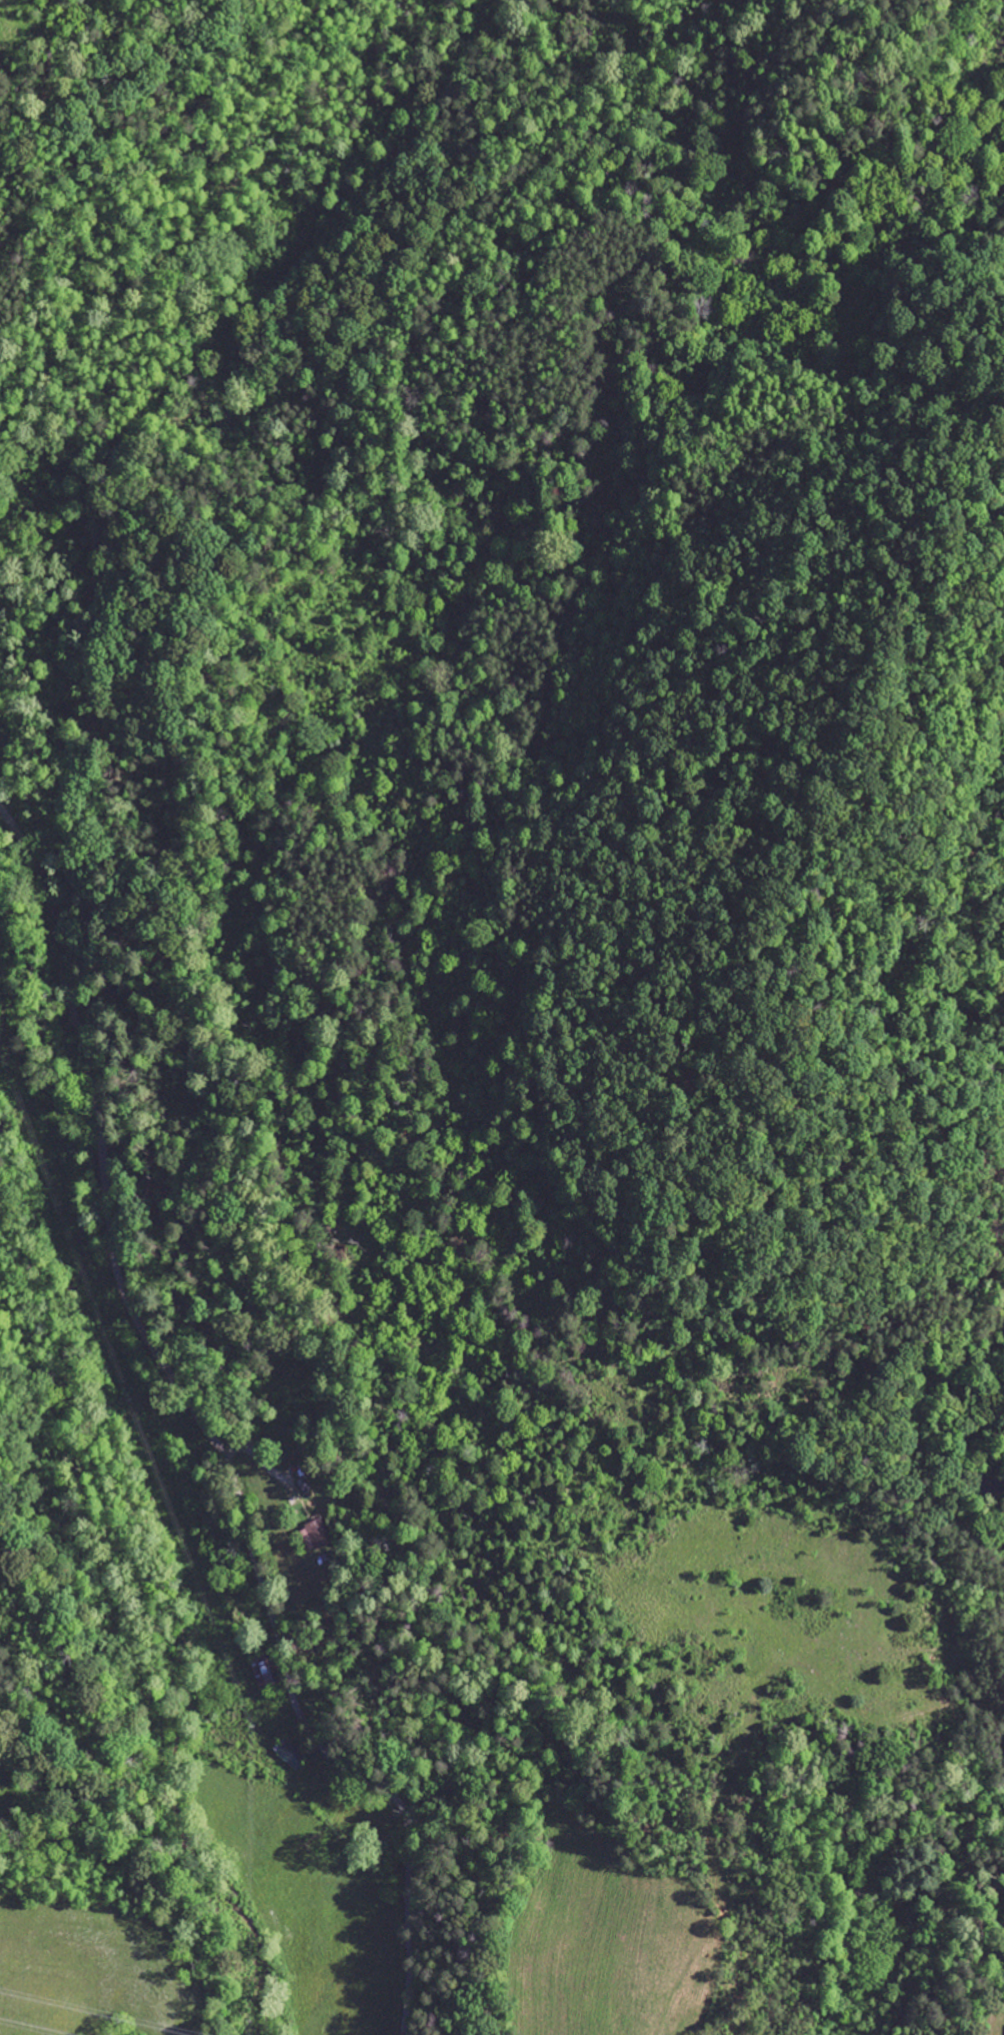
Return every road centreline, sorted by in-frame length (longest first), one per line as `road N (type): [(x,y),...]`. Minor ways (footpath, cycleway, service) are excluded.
road 1 (residential): [(401,2034),(409,1981),(406,1822),(391,1799),(325,1747),(281,1643),(229,1472),(126,1307),(92,1066),(69,1007),(38,870),(0,812)]

